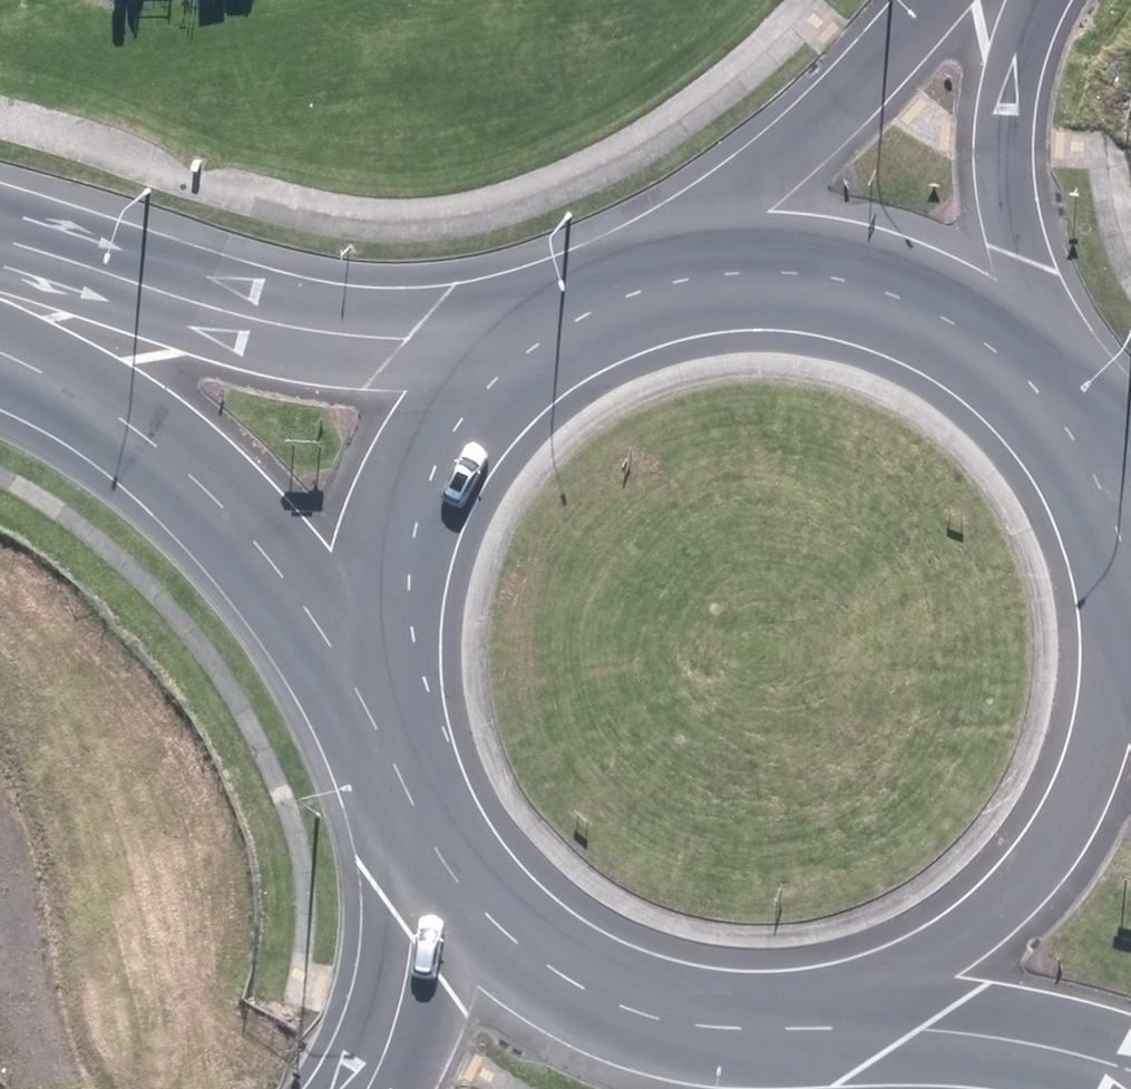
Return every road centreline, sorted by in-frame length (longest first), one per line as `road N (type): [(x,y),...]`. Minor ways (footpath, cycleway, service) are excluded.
road 1 (secondary): [(0,244),(319,328),(415,330),(572,317)]
road 2 (secondary): [(873,987),(767,1012),(657,1005),(555,966),(469,899),(406,810)]
road 3 (secondary): [(369,682),(273,533),(109,378),(0,314)]
road 4 (secondary): [(1101,593),(1104,674),(1089,755),(1056,829),(1007,895),(873,987)]
road 5 (secondary): [(369,682),(371,593),(395,506),(439,428),(501,363),(572,317)]
road 6 (residential): [(652,288),(774,156),(948,0)]
road 7 (residential): [(1039,0),(1004,139),(1009,399)]
road 8 (secondary): [(652,288),(782,281),(906,320),(1009,399)]
road 9 (motorway): [(358,1088),(394,1030),(422,942),(406,810)]
road 10 (track): [(0,834),(65,1088)]
road 11 (secondary): [(1130,1038),(873,987)]
road 12 (secondary): [(1042,440),(1080,513),(1101,593)]
road 13 (secondary): [(406,810),(369,682)]

